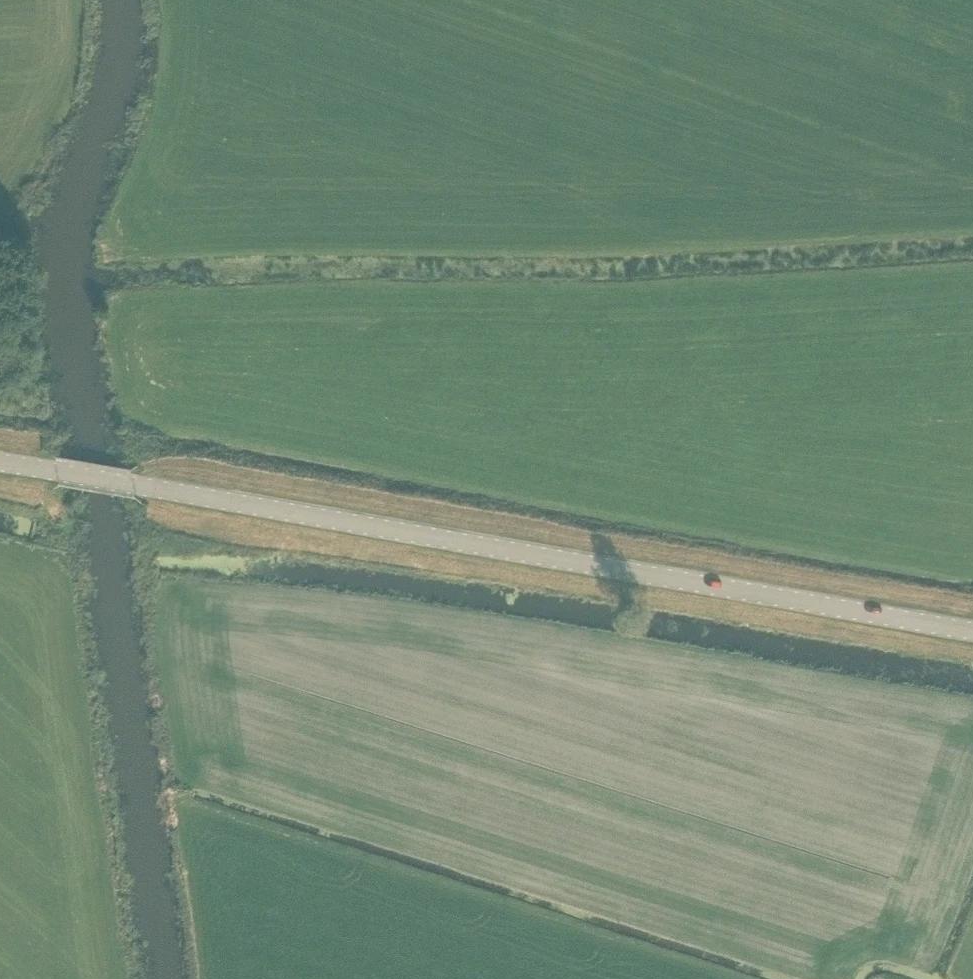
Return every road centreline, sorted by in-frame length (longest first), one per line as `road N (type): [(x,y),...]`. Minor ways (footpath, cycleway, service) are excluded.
road 1 (secondary): [(972,632),(0,462)]

